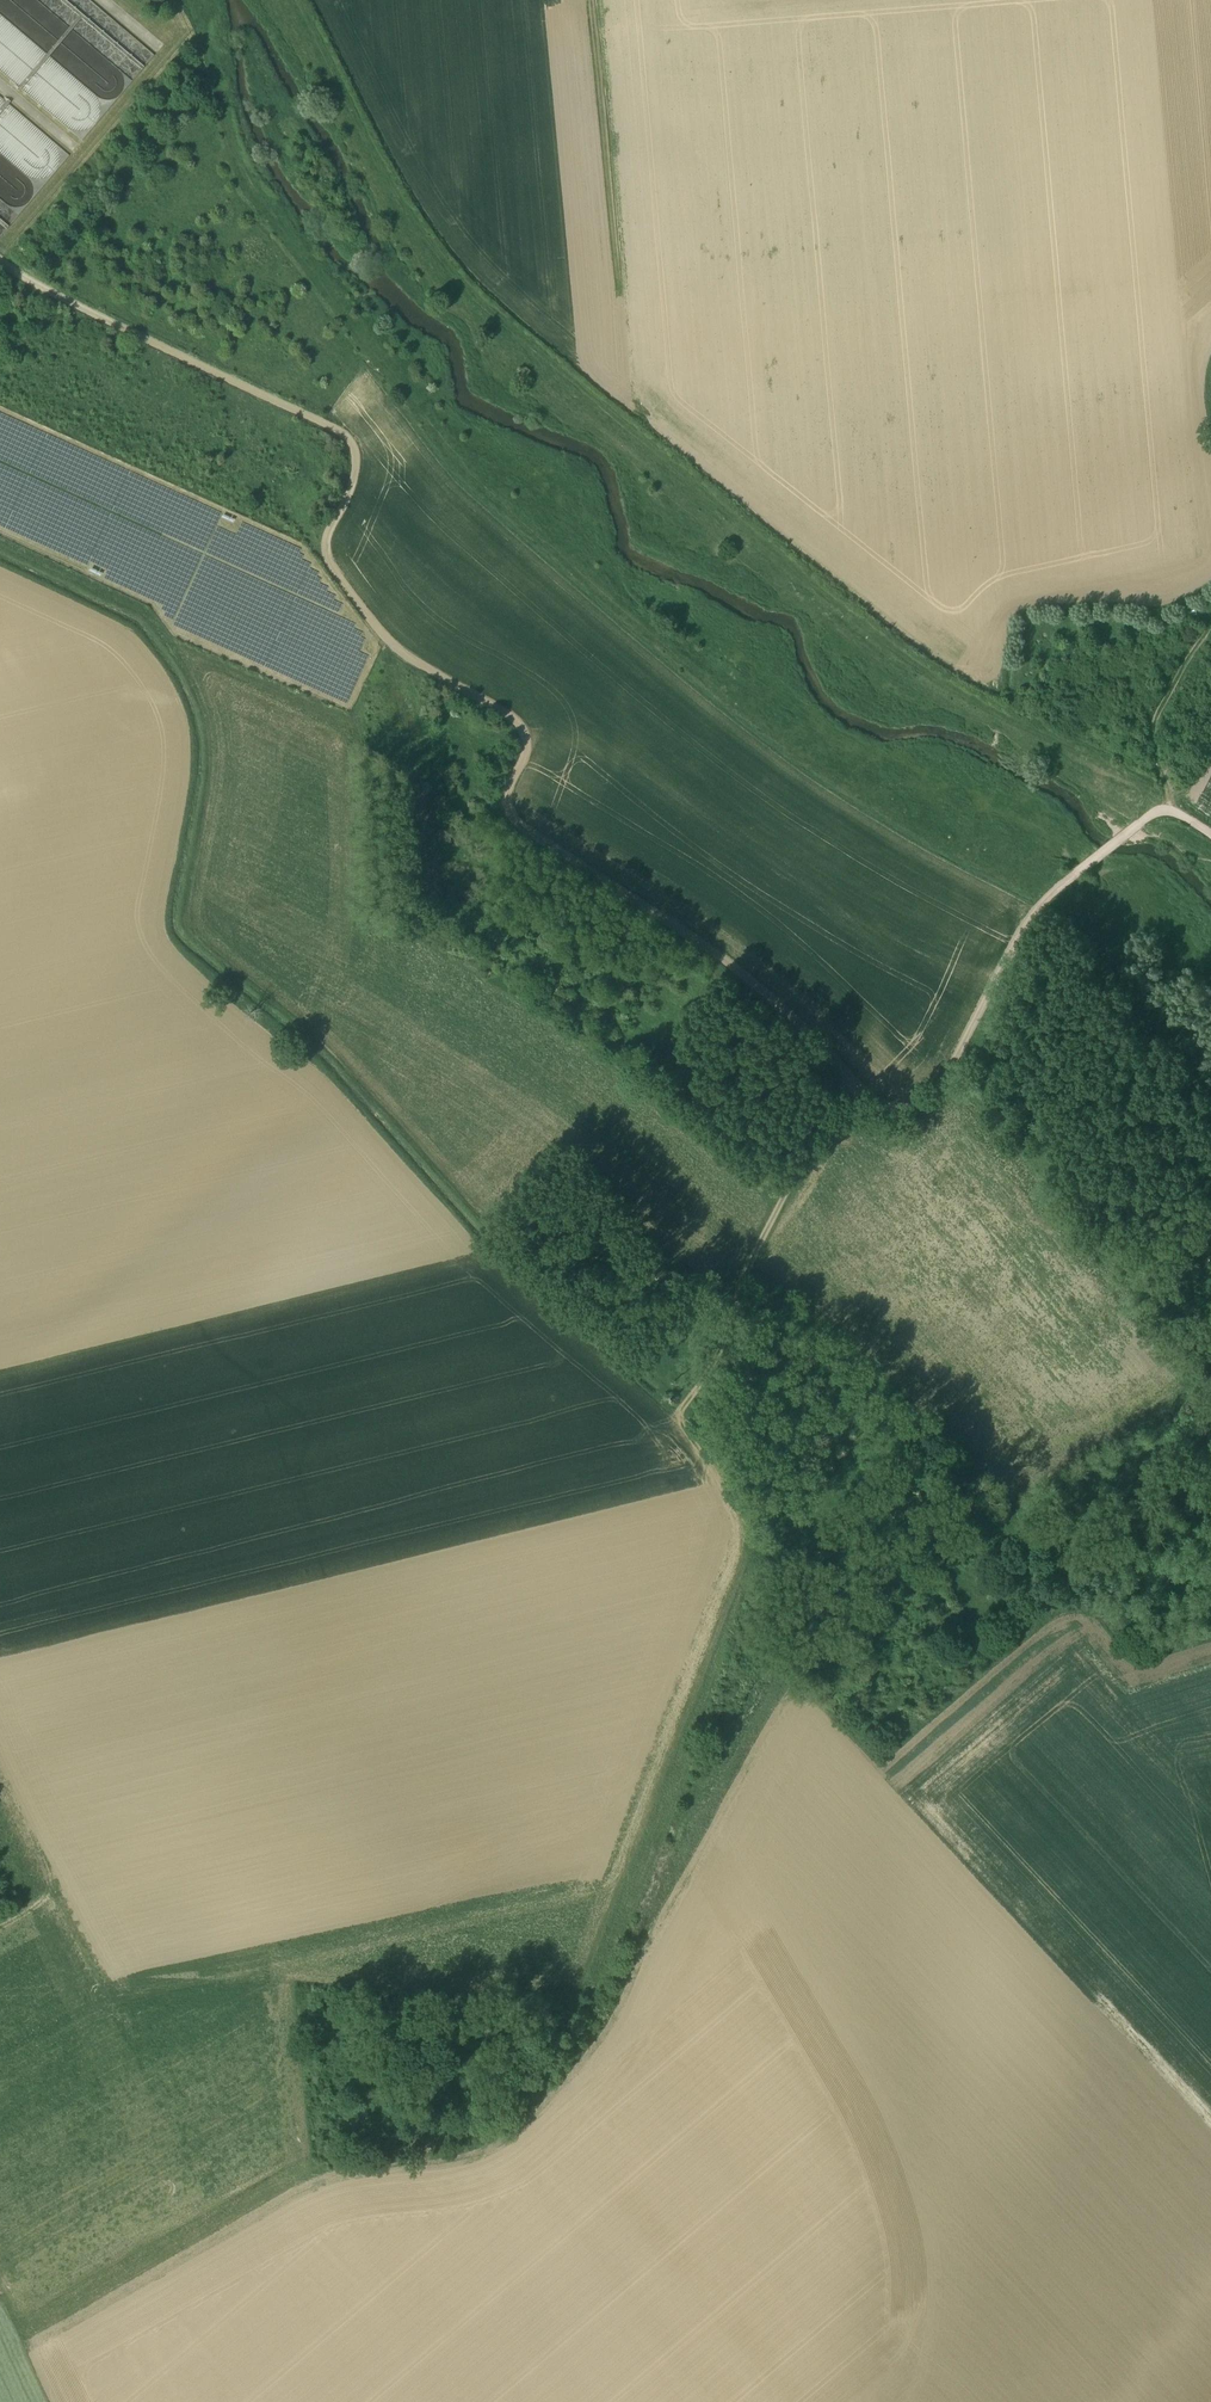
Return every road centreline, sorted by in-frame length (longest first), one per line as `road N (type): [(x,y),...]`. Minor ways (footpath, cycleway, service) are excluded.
road 1 (track): [(1210,836),(1176,813),(1161,811),(1140,823),(1043,903),(928,1101),(905,1110),(877,1103),(714,954),(514,820),(506,796),(530,736),(390,645),(318,551),(354,472),(351,440),(0,260)]
road 2 (track): [(675,1409),(720,1348),(812,1122),(849,1079)]
road 3 (track): [(615,264),(590,0)]
road 4 (track): [(0,2146),(144,2066)]

